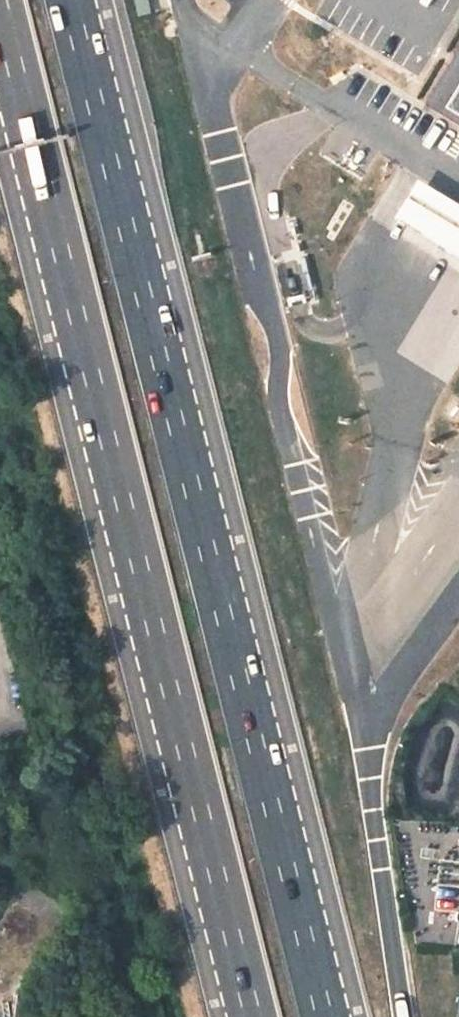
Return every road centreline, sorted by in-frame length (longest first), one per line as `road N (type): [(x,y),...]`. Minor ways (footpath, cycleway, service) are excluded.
road 1 (trunk): [(331,1016),(81,0)]
road 2 (trunk): [(0,1),(249,1016)]
road 3 (trunk): [(406,1016),(369,759),(278,410),(282,351),(186,0)]

